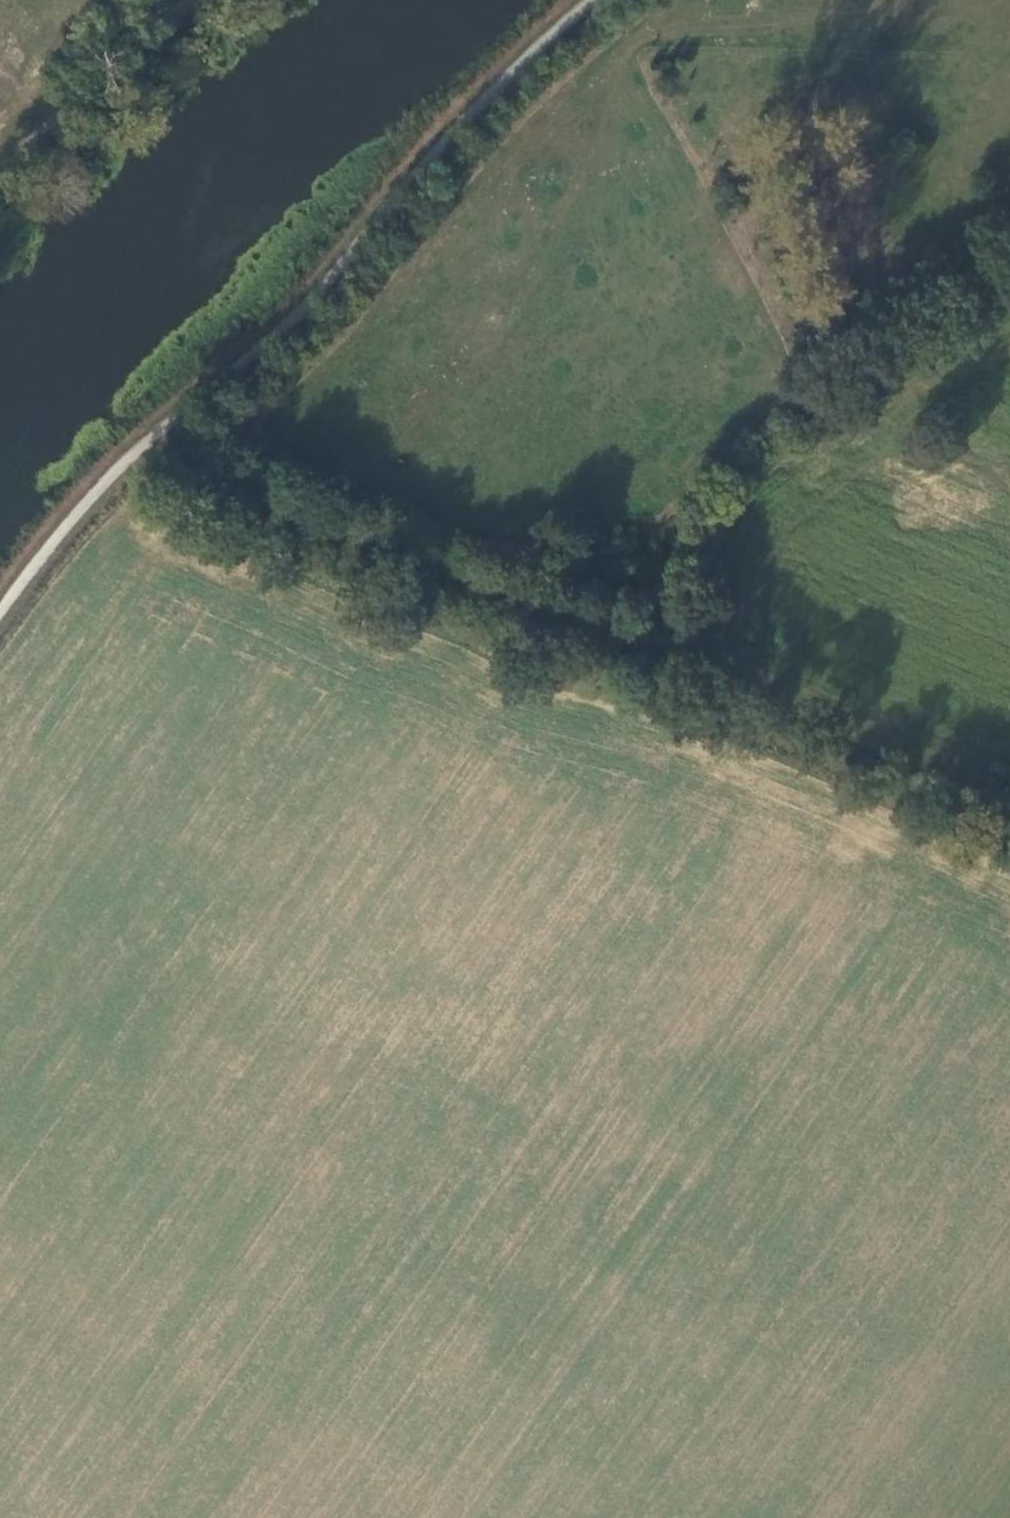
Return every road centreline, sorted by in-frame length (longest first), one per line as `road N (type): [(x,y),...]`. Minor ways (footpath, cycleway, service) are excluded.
road 1 (track): [(176,0),(112,55),(0,184)]

